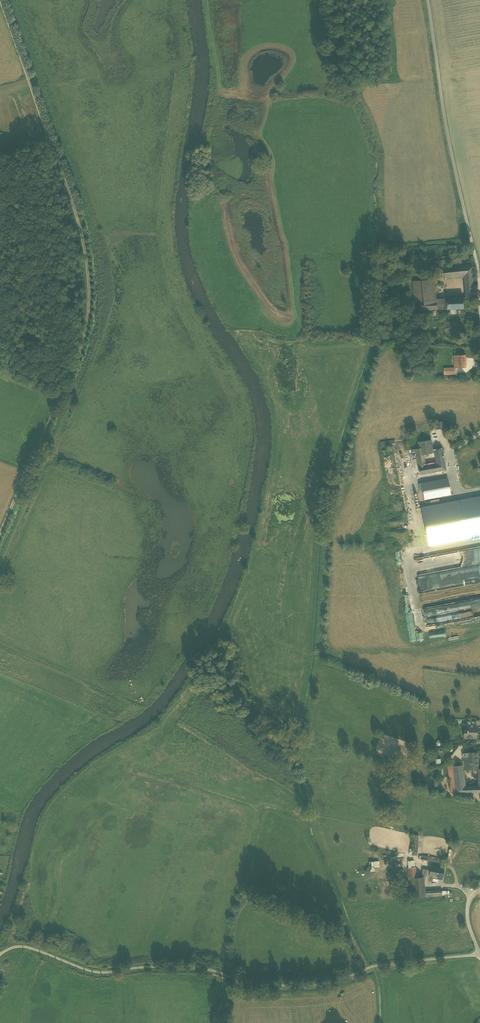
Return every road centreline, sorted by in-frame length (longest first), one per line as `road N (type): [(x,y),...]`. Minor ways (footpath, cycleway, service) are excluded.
road 1 (track): [(0,535),(80,353),(89,278),(79,219),(1,0)]
road 2 (unclassified): [(427,0),(479,305)]

